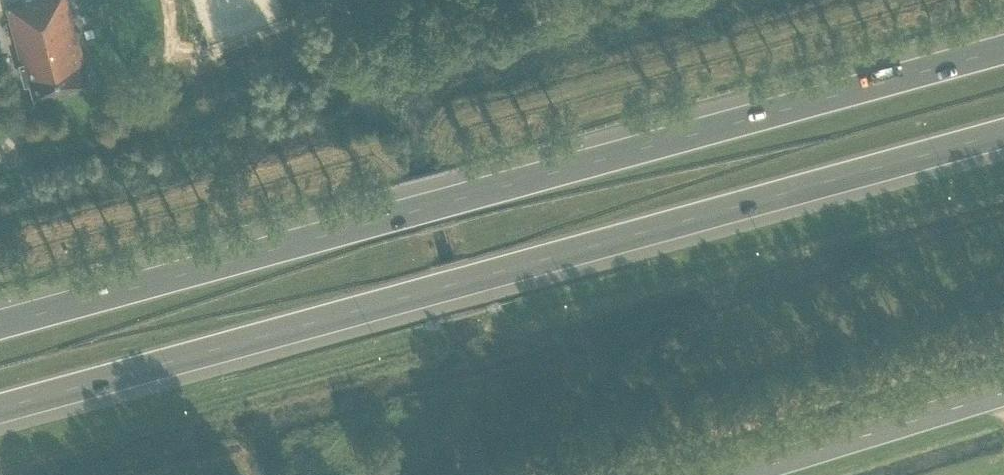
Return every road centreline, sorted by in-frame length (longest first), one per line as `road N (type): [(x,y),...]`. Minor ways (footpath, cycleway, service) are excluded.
road 1 (motorway): [(0,410),(1003,134)]
road 2 (motorway): [(1003,49),(0,324)]
road 3 (secondary): [(738,474),(1003,393)]

